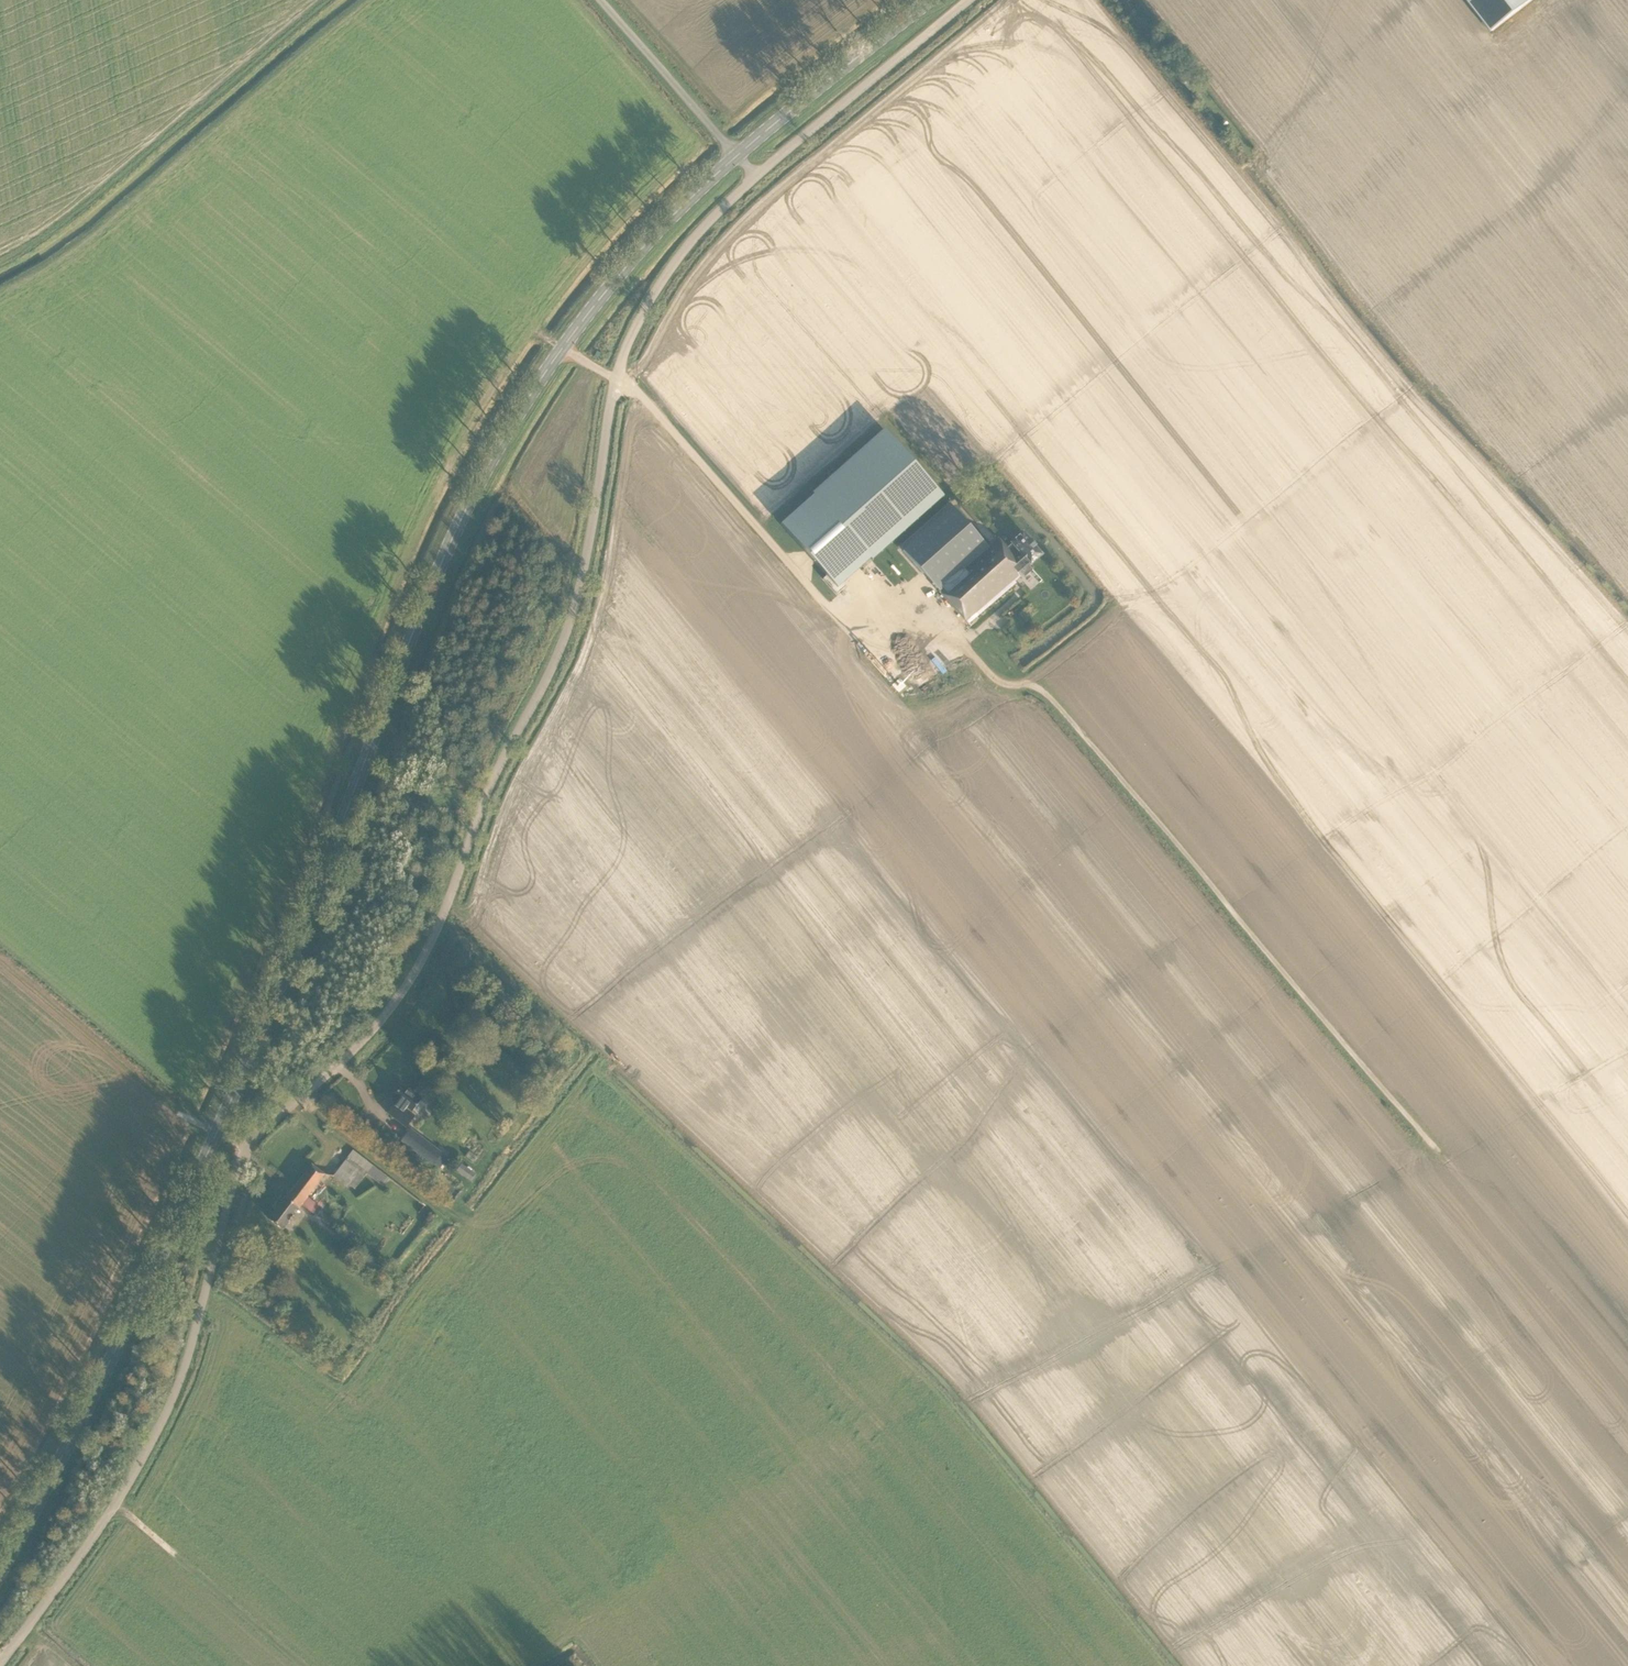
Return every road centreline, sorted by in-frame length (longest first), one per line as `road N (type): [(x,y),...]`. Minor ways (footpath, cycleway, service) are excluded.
road 1 (unclassified): [(244,1149),(375,1028),(423,961),(574,606),(615,379),(672,267),(756,177),(970,0)]
road 2 (primary): [(217,1133),(446,555),(541,378),(696,193),(932,0)]
road 3 (track): [(931,633),(959,644),(996,680),(1042,694),(1435,1152)]
road 4 (unclassified): [(0,1665),(116,1503),(165,1413),(244,1149)]
road 5 (primary): [(0,1569),(150,1284),(217,1133)]
road 6 (track): [(116,1503),(305,1665)]
road 7 (track): [(304,1095),(464,1223)]
road 8 (track): [(481,811),(361,771)]

